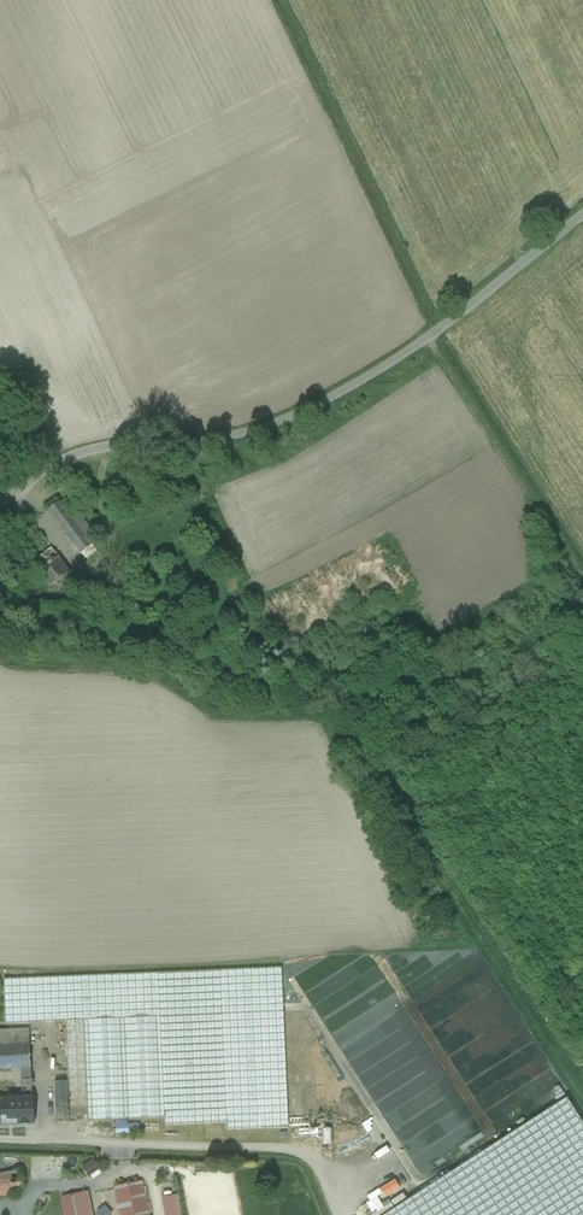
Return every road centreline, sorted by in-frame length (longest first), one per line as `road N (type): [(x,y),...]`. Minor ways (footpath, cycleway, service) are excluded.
road 1 (residential): [(0,502),(52,463),(117,443),(220,438),(296,415),(426,338),(582,217)]
road 2 (track): [(0,1136),(298,1149),(316,1163),(337,1214)]
road 3 (track): [(0,644),(152,668),(219,720),(323,727)]
road 4 (track): [(426,338),(582,581)]

